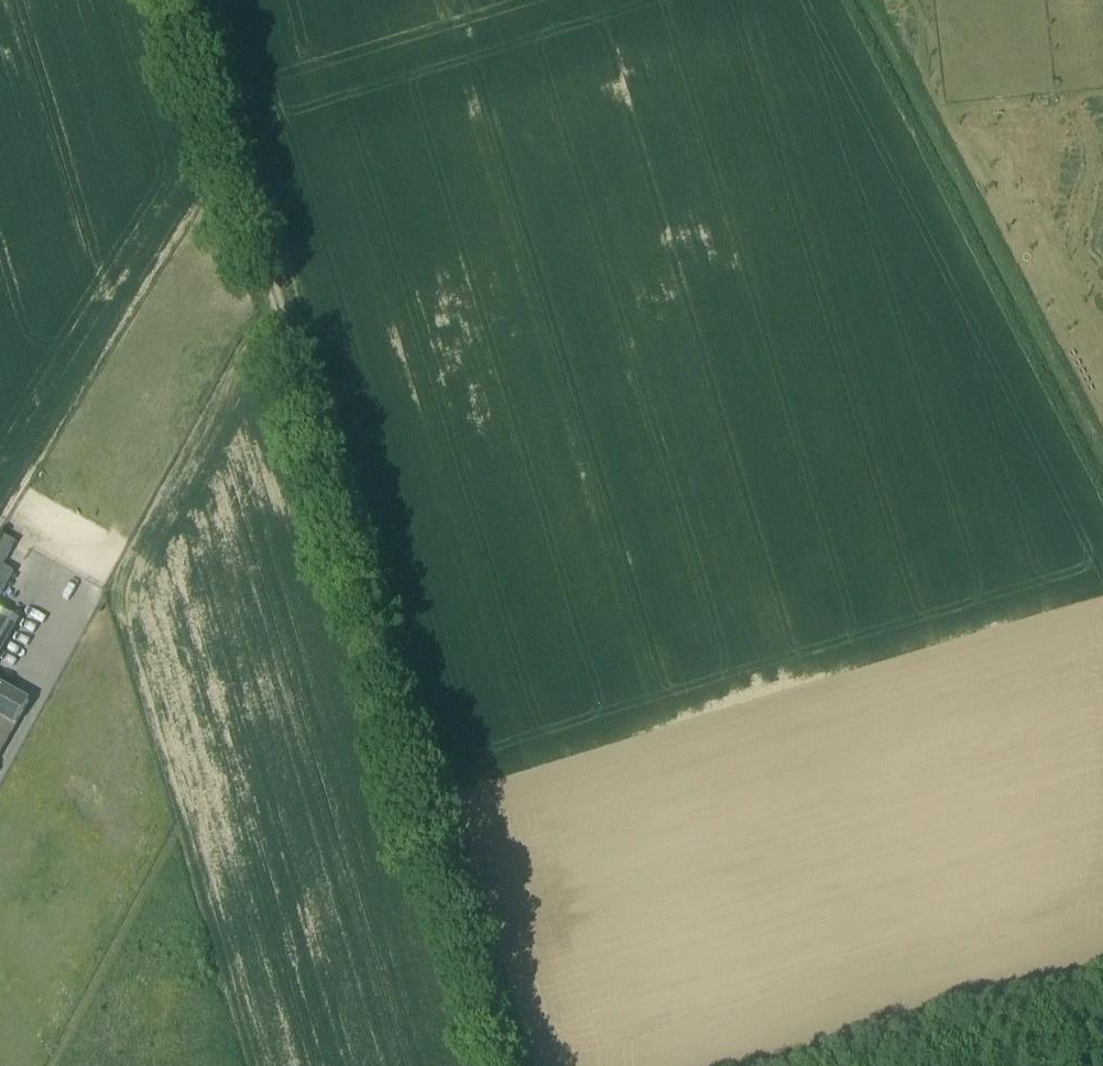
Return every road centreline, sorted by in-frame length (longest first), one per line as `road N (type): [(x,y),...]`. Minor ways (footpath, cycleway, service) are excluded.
road 1 (track): [(506,1065),(181,0)]

